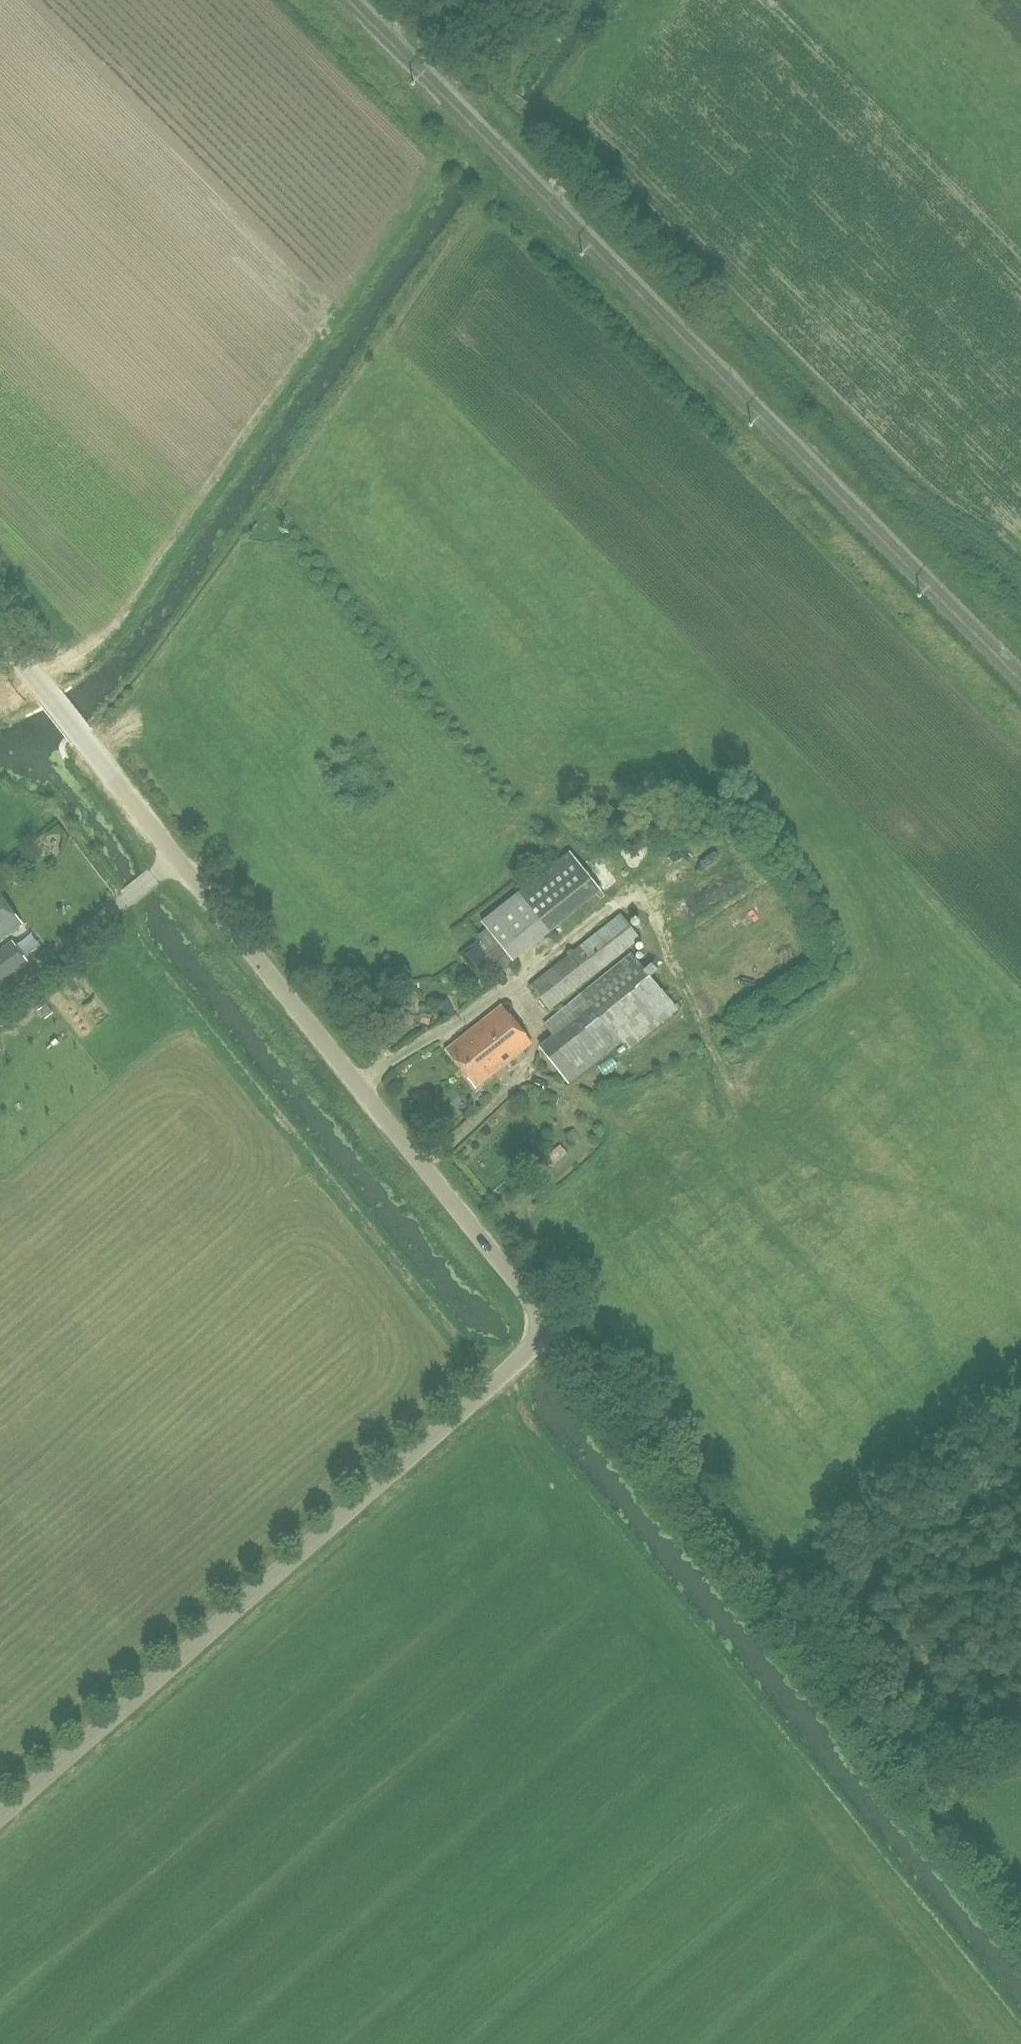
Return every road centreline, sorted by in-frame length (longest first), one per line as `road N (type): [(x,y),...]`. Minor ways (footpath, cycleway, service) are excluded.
road 1 (unclassified): [(0,1813),(551,1331),(0,637)]

